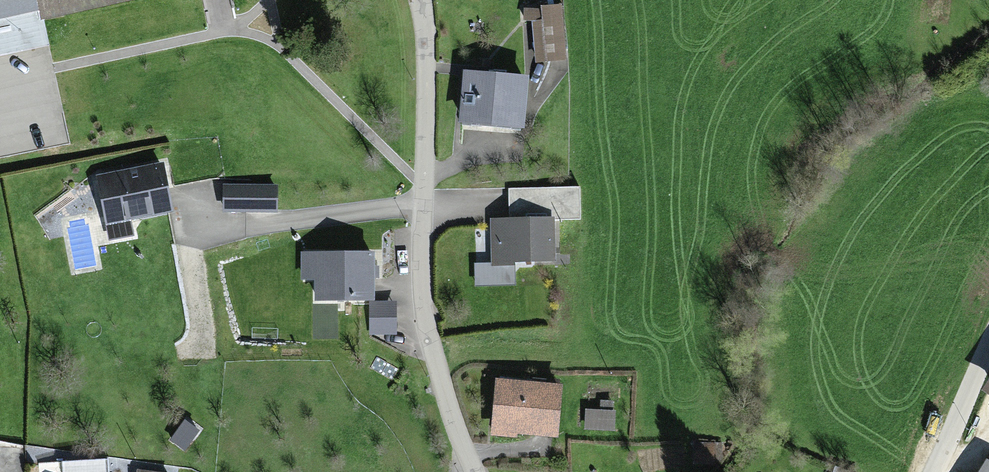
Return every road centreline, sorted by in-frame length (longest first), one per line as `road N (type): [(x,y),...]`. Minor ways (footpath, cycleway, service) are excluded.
road 1 (residential): [(471,471),(414,315),(418,209)]
road 2 (residential): [(418,209),(202,222)]
road 3 (residential): [(418,209),(415,0)]
road 4 (residential): [(931,471),(988,349)]

